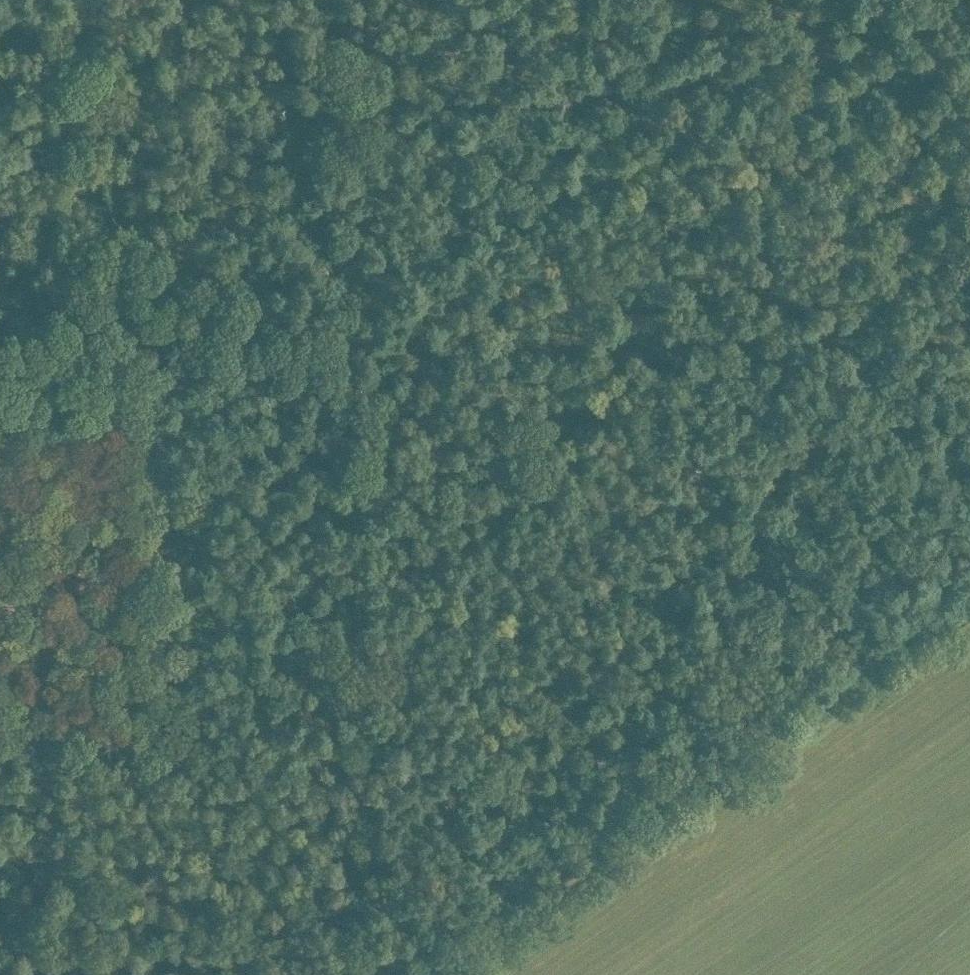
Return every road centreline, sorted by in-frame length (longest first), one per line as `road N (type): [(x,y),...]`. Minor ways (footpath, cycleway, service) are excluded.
road 1 (track): [(969,338),(369,339)]

